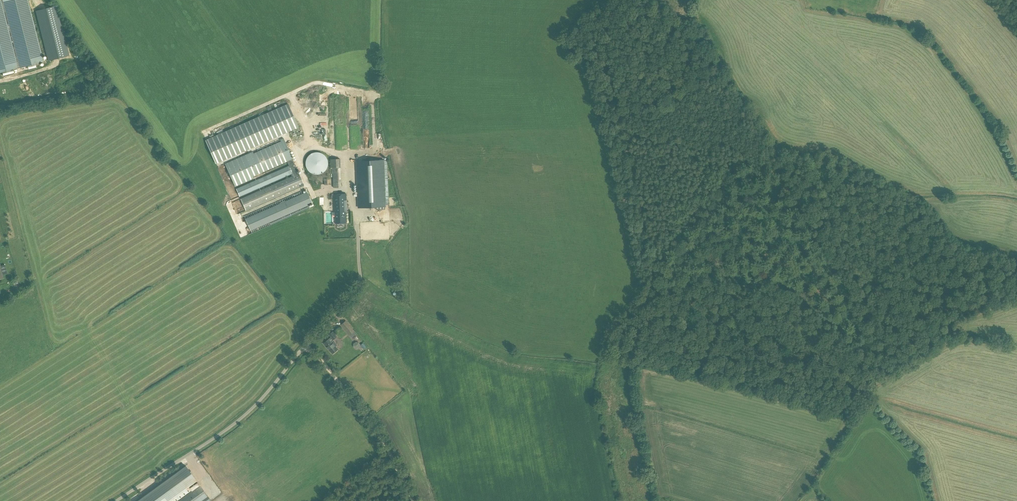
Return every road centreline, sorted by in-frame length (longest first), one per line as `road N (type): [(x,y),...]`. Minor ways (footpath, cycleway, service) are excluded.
road 1 (unclassified): [(116,500),(224,432),(273,386),(361,282),(358,241)]
road 2 (track): [(413,500),(373,427),(307,343)]

